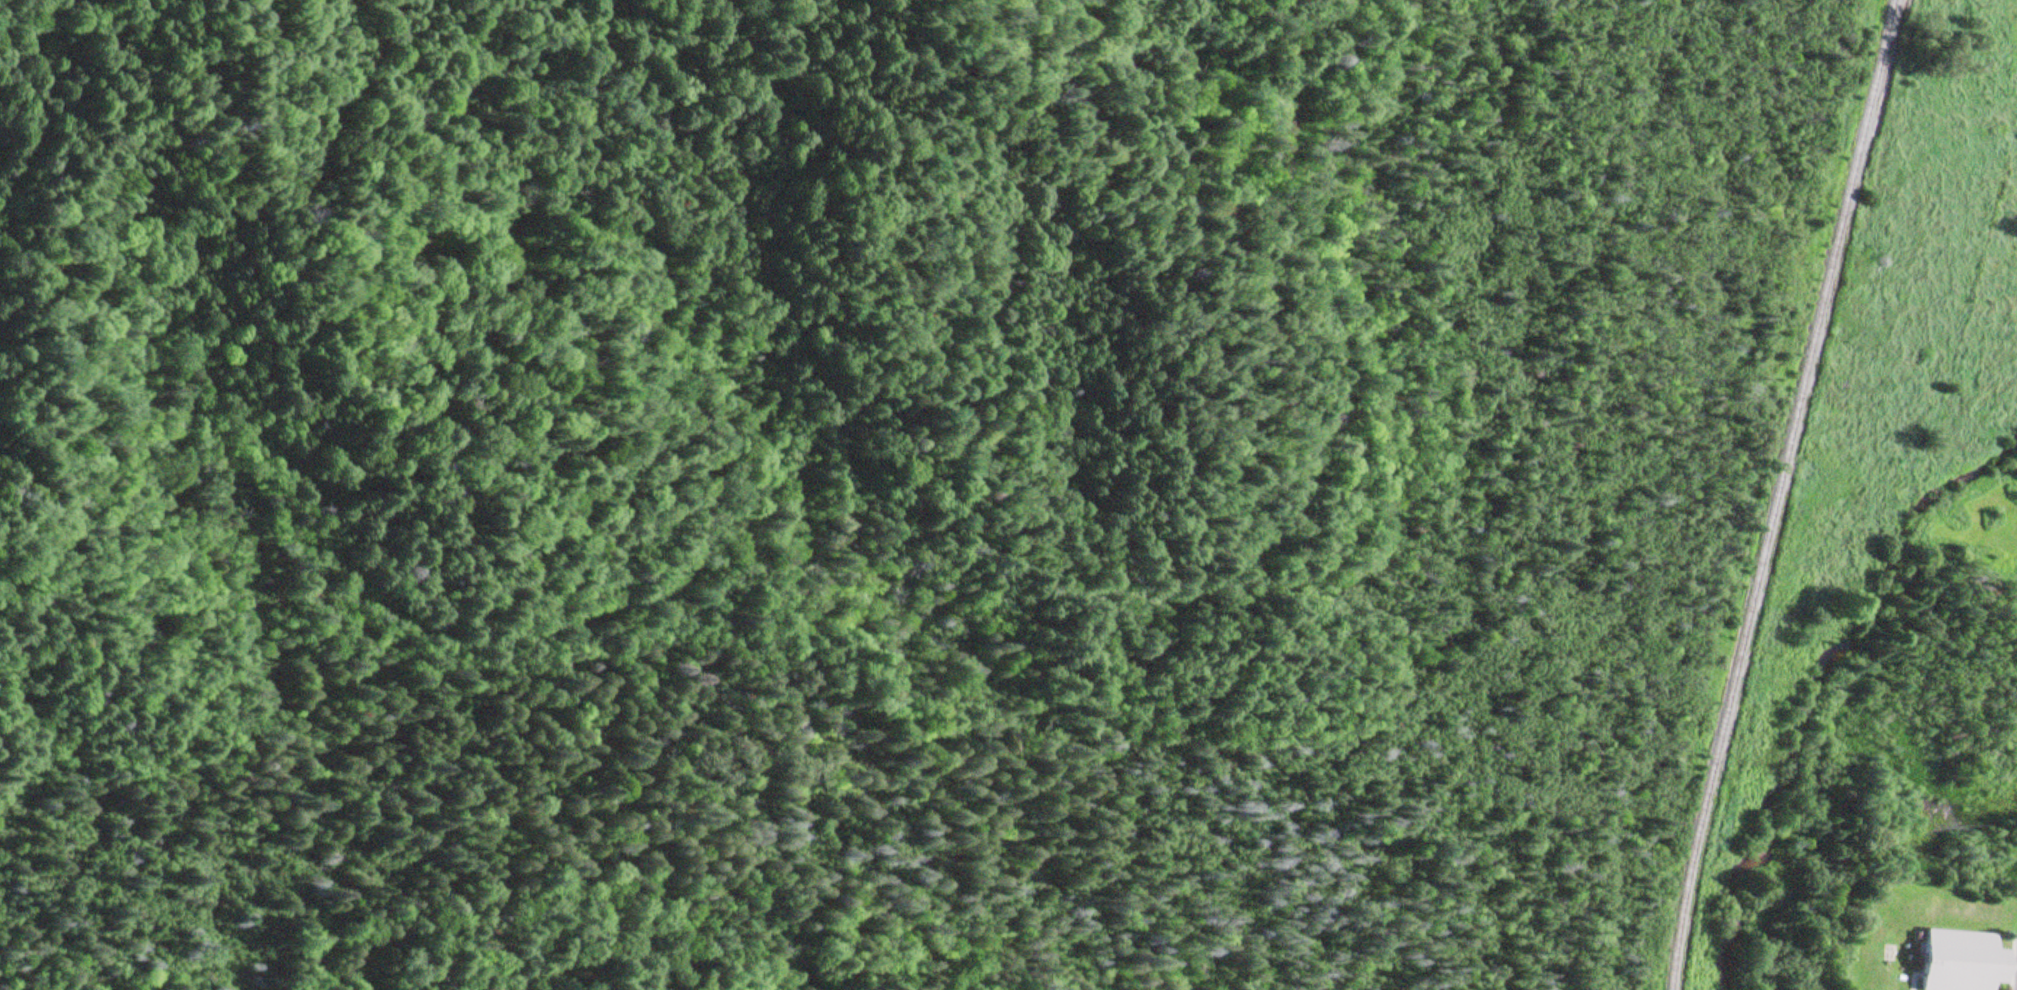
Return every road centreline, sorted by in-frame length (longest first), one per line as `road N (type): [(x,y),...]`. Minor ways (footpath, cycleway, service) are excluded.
road 1 (track): [(1329,0),(1285,139),(1338,420),(1347,538),(1322,586),(1111,607),(890,523),(810,532),(499,641),(358,603),(104,624),(0,601)]

